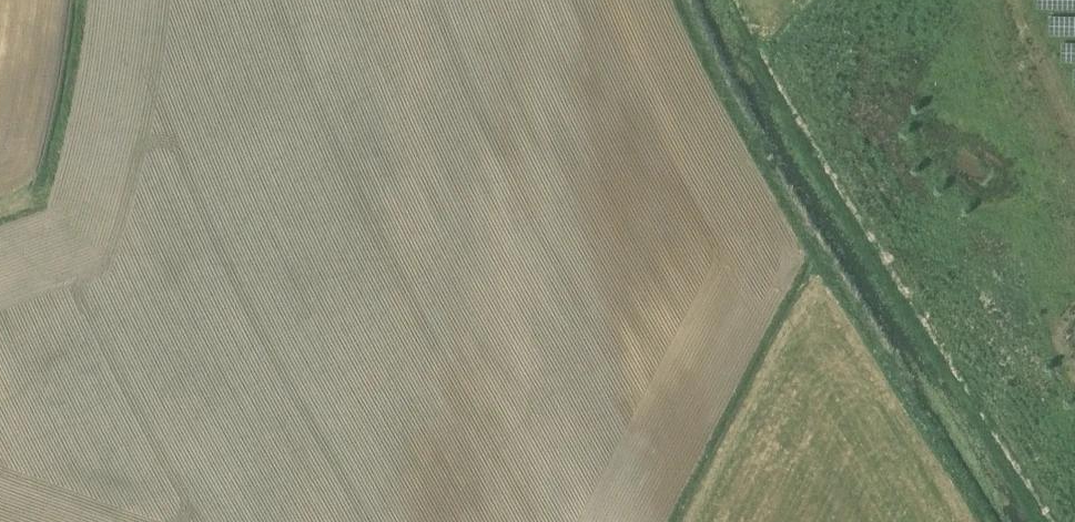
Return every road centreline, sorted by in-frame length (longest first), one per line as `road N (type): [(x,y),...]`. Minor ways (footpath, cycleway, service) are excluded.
road 1 (track): [(994,521),(755,139),(683,0)]

